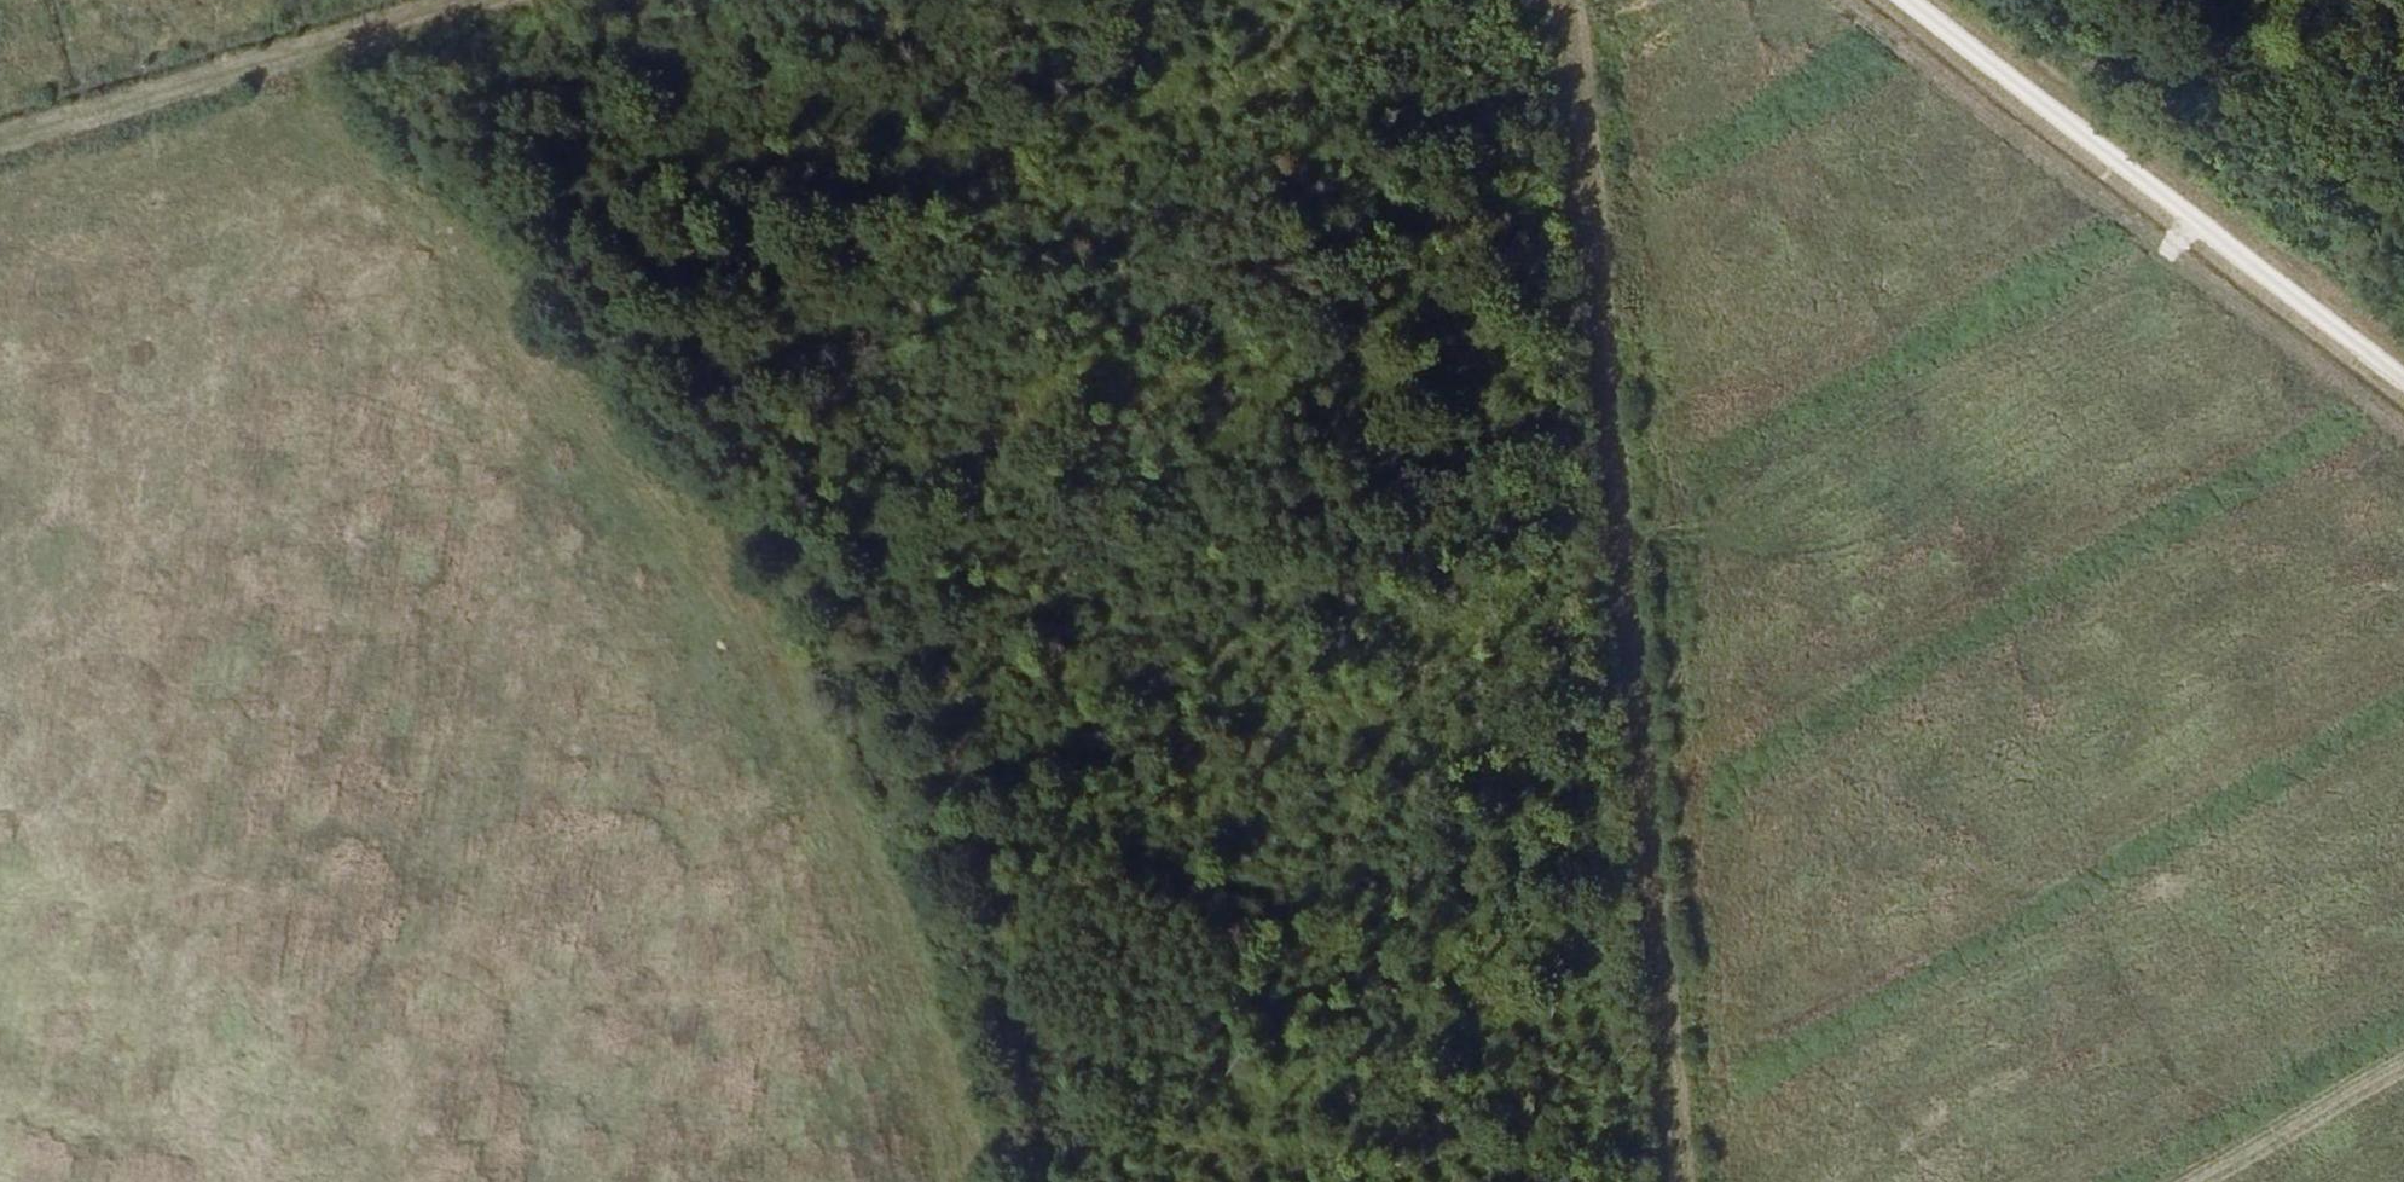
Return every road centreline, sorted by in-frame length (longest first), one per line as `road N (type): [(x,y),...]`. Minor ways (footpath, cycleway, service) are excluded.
road 1 (track): [(1717,1181),(1606,0)]
road 2 (track): [(2403,380),(1930,38),(1889,0)]
road 3 (track): [(567,0),(0,165)]

